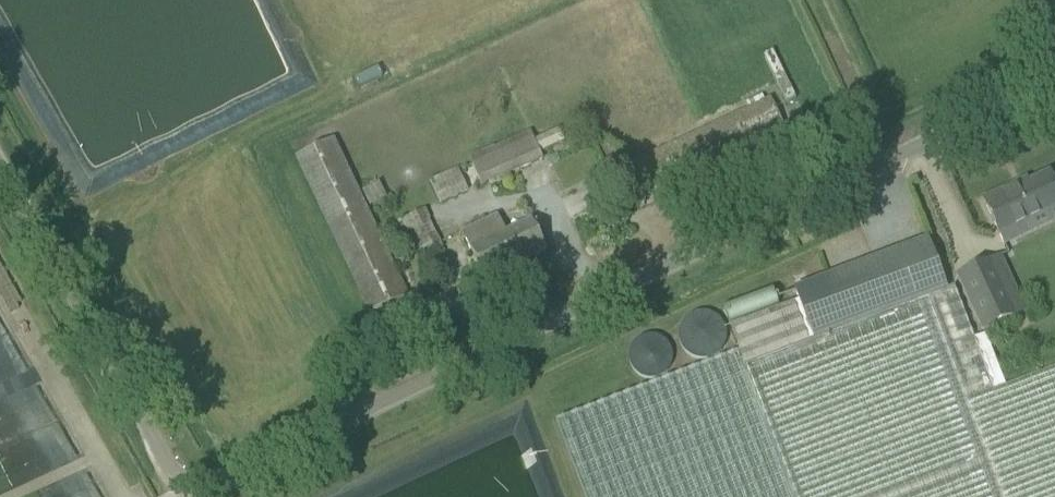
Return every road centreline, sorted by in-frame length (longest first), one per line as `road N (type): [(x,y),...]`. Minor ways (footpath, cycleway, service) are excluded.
road 1 (unclassified): [(186,495),(1054,82)]
road 2 (unclassified): [(186,495),(0,166)]
road 3 (track): [(895,158),(820,0)]

